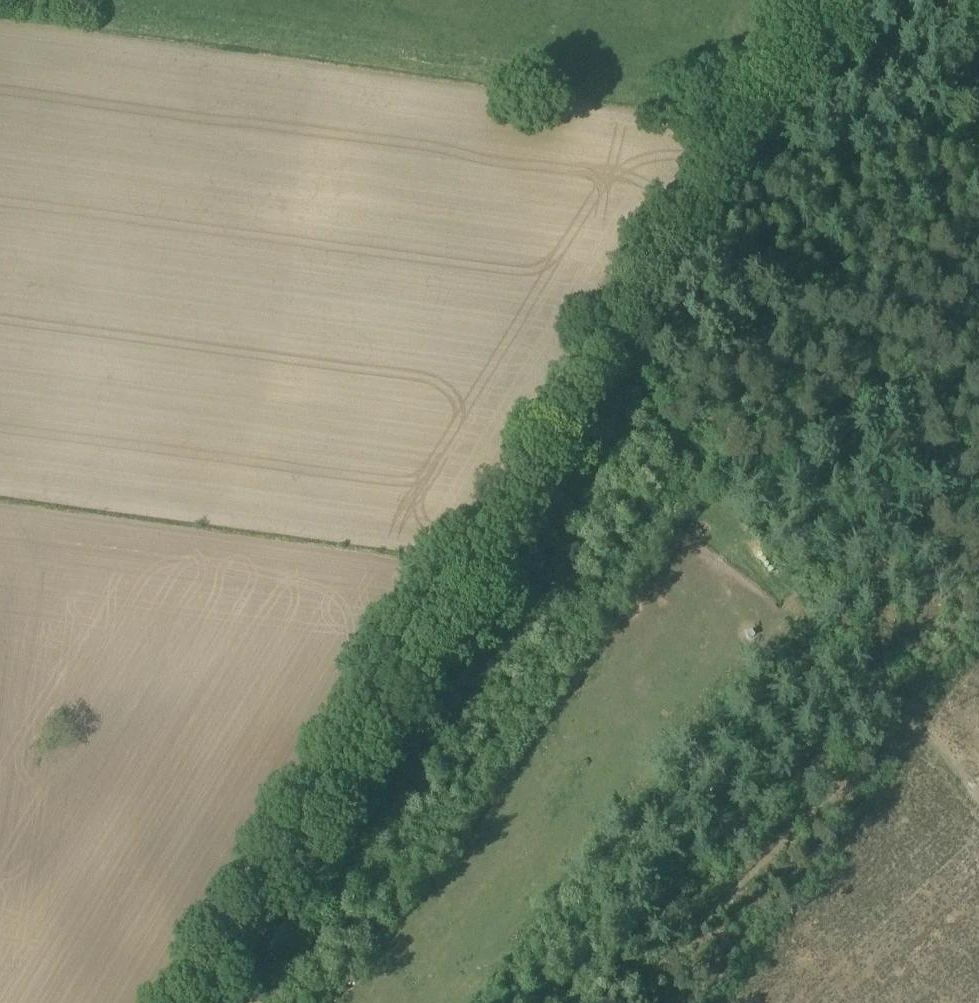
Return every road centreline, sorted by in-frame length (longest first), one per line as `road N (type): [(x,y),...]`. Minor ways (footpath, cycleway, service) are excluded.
road 1 (unclassified): [(212,1002),(816,0)]
road 2 (track): [(978,801),(932,738),(910,729),(890,734),(654,965),(656,1002)]

